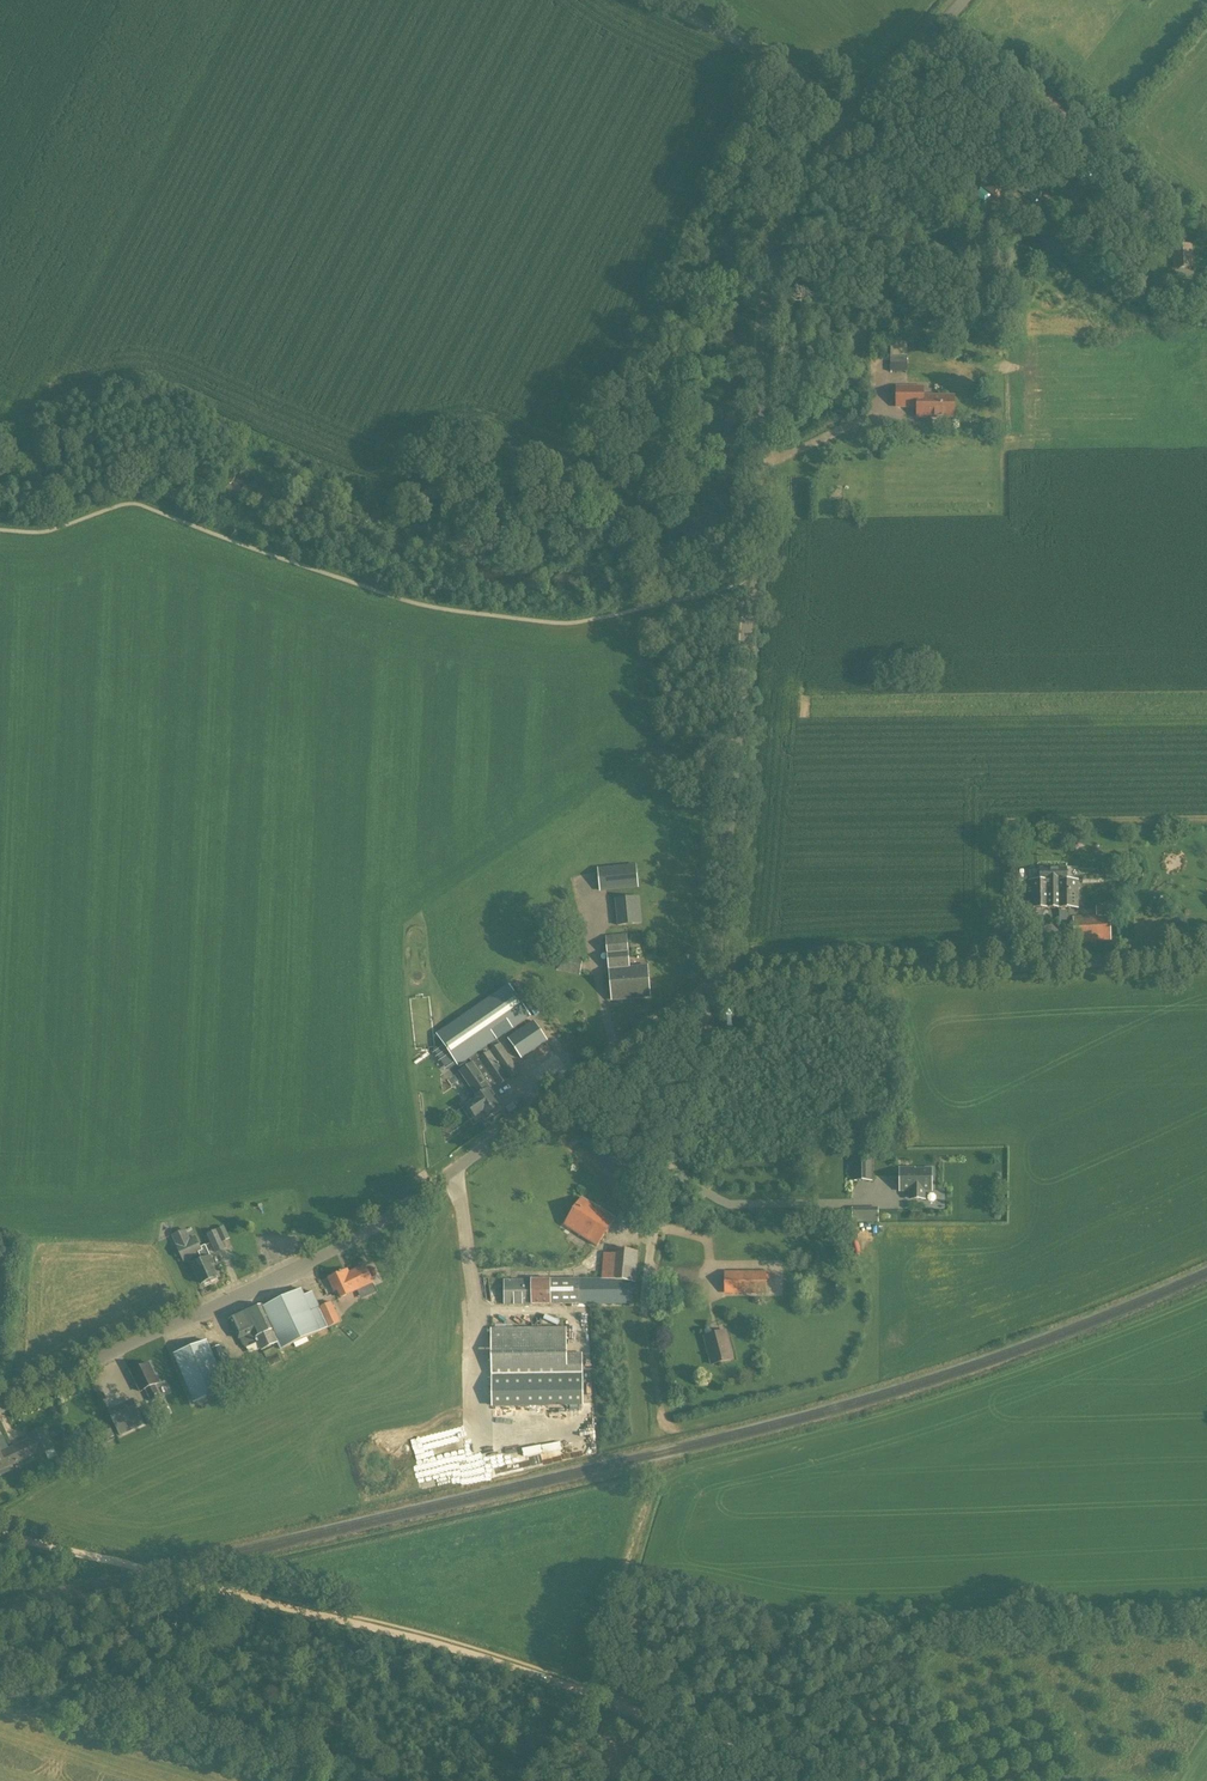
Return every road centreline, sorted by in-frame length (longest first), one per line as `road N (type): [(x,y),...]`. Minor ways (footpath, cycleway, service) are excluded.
road 1 (unclassified): [(713,986),(769,264),(800,182),(852,122)]
road 2 (unclassified): [(0,1405),(386,1226),(713,986)]
road 3 (track): [(806,1780),(528,1673),(193,1584)]
road 4 (unclassified): [(713,986),(1206,957)]
road 5 (unclassified): [(644,1315),(654,1230),(713,986)]
road 6 (track): [(591,1687),(662,1462)]
road 7 (unclassified): [(852,122),(762,51),(661,0)]
road 8 (track): [(193,1584),(0,1534)]
road 9 (unclassified): [(852,122),(956,0)]
road 10 (track): [(665,1445),(644,1315)]

